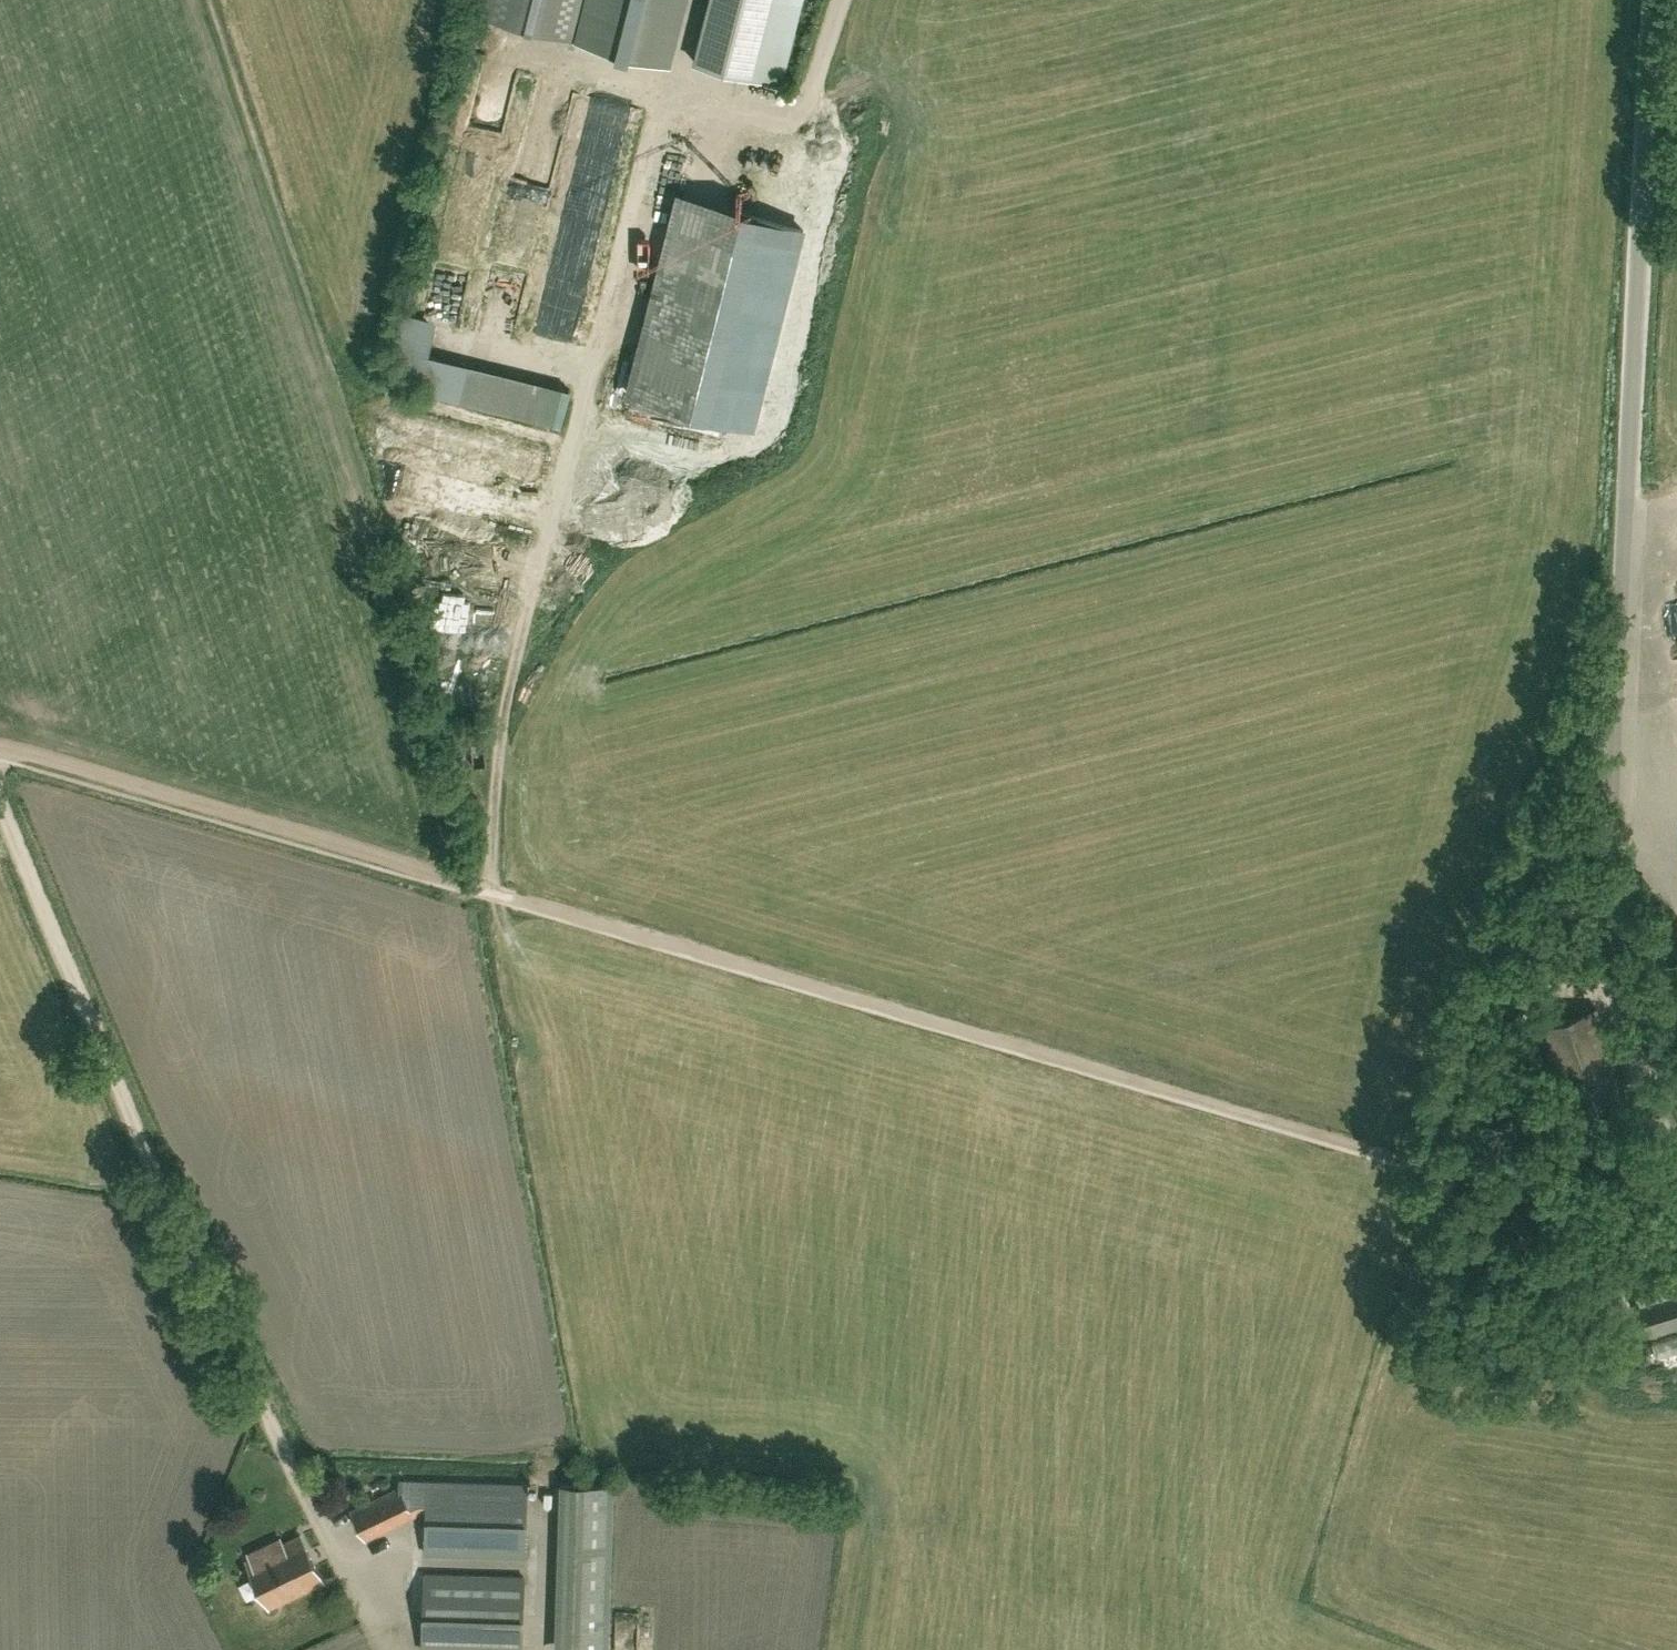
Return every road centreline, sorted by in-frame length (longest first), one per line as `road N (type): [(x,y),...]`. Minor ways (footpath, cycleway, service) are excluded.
road 1 (track): [(0,746),(965,1024),(1405,1161),(1469,1159),(1652,1100)]
road 2 (unclassified): [(1676,1155),(1625,1039),(1609,943),(1651,0)]

